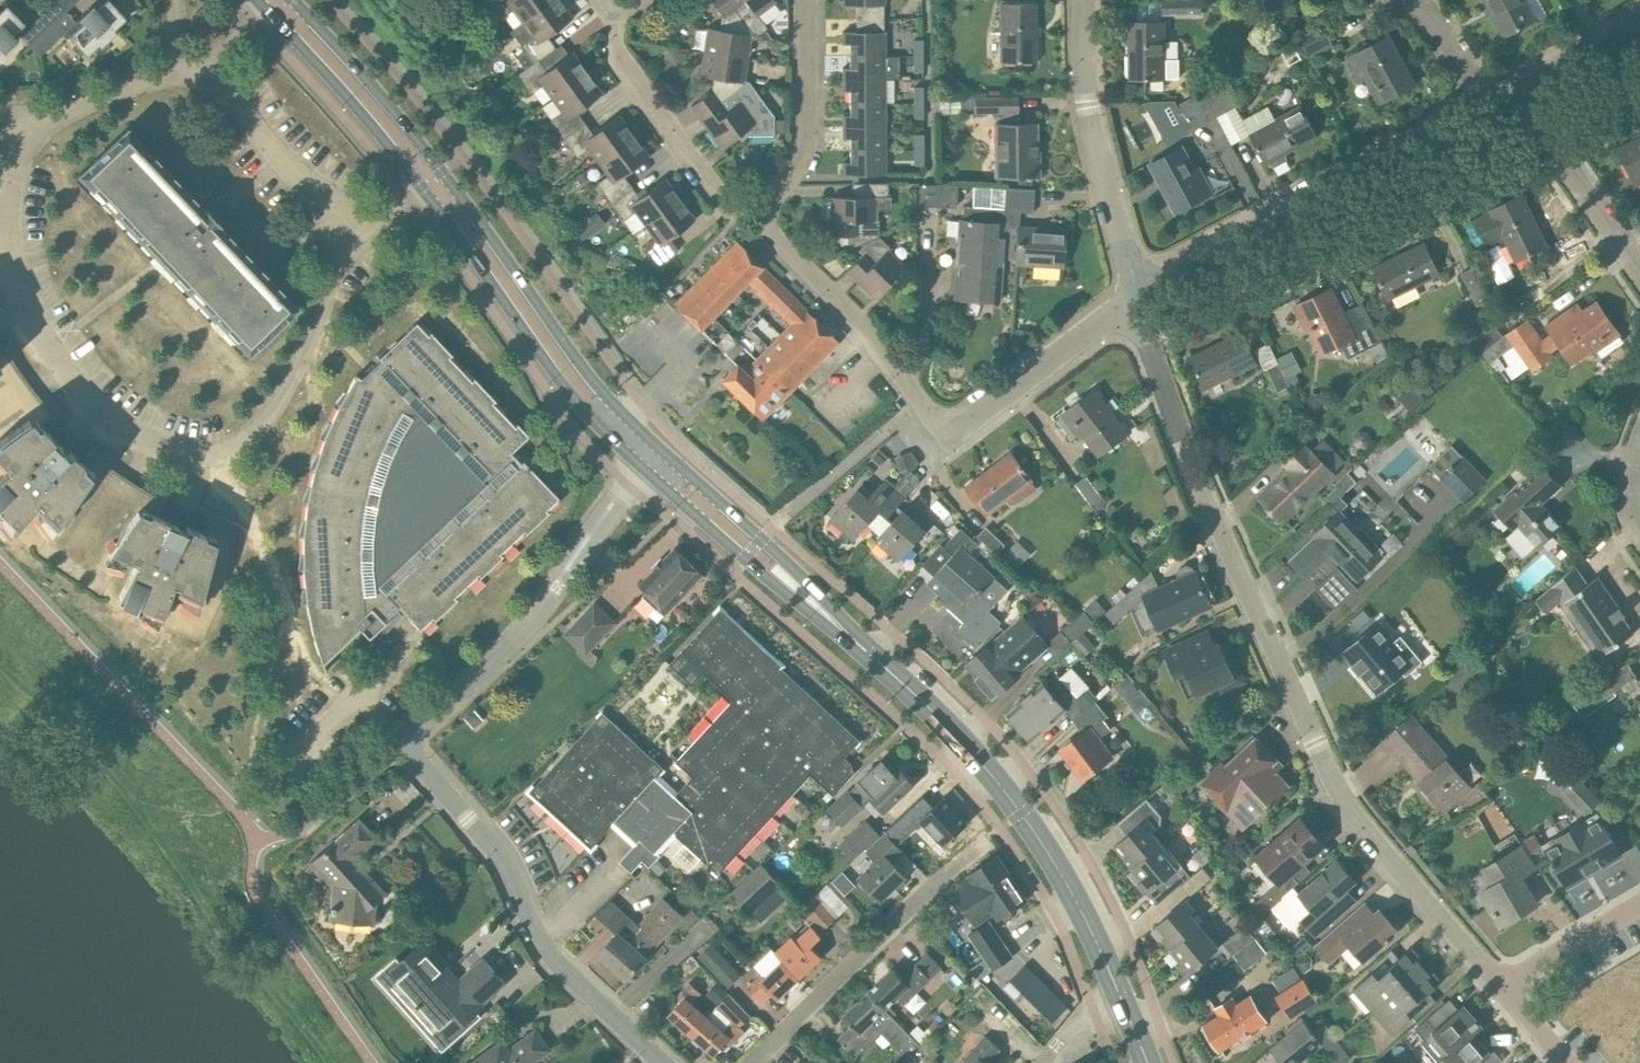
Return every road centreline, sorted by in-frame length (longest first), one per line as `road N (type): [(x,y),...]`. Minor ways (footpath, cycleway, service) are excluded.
road 1 (residential): [(1503,984),(1343,801),(1187,450),(1138,297)]
road 2 (residential): [(351,229),(312,337),(260,427),(210,452),(155,444),(101,407),(51,347),(17,279),(6,192),(15,124)]
road 3 (primary): [(1123,1001),(1074,894),(1022,813),(965,744),(852,637)]
road 4 (residential): [(665,1062),(561,965),(491,844),(402,739)]
road 5 (residential): [(1138,297),(1508,99)]
road 6 (unclassified): [(402,739),(504,649),(641,464)]
road 7 (primary): [(422,187),(559,378),(641,464)]
road 8 (primary): [(656,445),(577,358),(442,171)]
road 9 (residential): [(752,1062),(986,841)]
road 10 (residential): [(968,423),(939,424),(919,405),(850,311),(771,232),(764,203)]
road 11 (residential): [(1138,297),(1088,105),(1082,0)]
road 12 (primary): [(852,637),(781,556),(656,445)]
road 13 (primary): [(641,464),(765,574),(852,637)]
road 14 (residential): [(764,203),(738,204),(718,191),(616,54),(614,21)]
road 15 (primary): [(272,14),(422,187)]
road 16 (primary): [(442,171),(293,0)]
road 17 (residential): [(207,55),(351,229)]
road 18 (residential): [(764,203),(789,179),(808,139),(806,0)]
road 19 (residential): [(1639,270),(1549,141),(1508,99)]
road 20 (residential): [(968,423),(1138,297)]
road 21 (residential): [(15,124),(174,71)]
road 22 (residential): [(1503,984),(1639,904)]
road 23 (residential): [(1508,99),(1639,27)]
road 24 (unclassified): [(297,830),(402,739)]
road 25 (residential): [(1508,99),(1418,0)]

